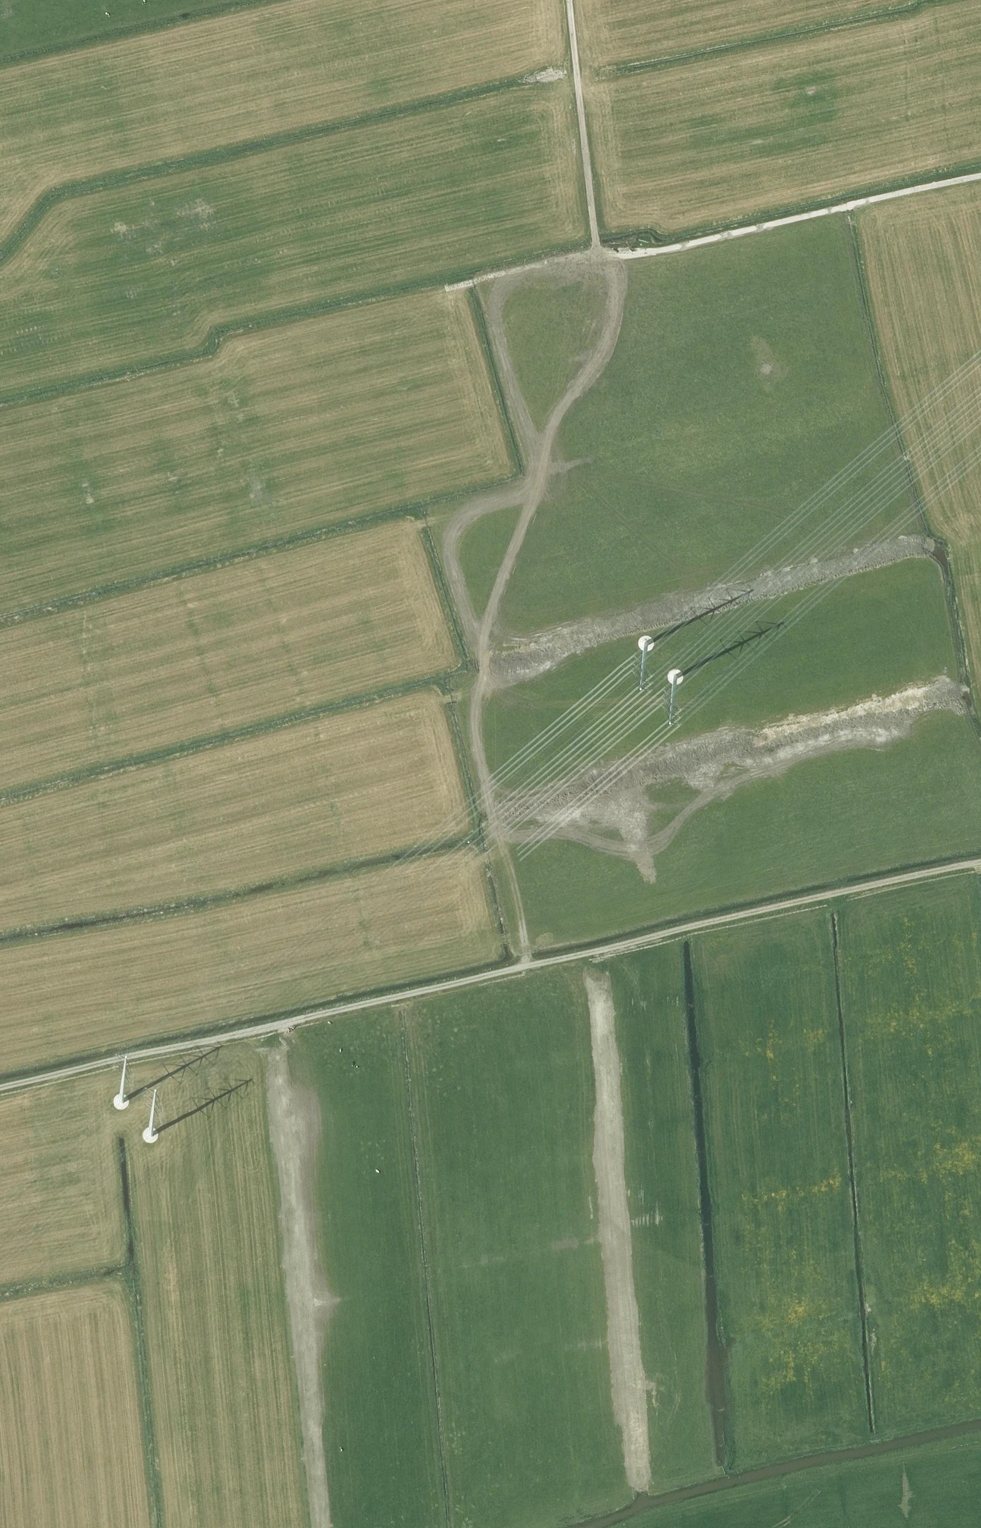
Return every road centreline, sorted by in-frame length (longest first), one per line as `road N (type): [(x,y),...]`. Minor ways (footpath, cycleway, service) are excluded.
road 1 (track): [(980,175),(666,249),(600,254),(570,0)]
road 2 (track): [(446,289),(600,254)]

